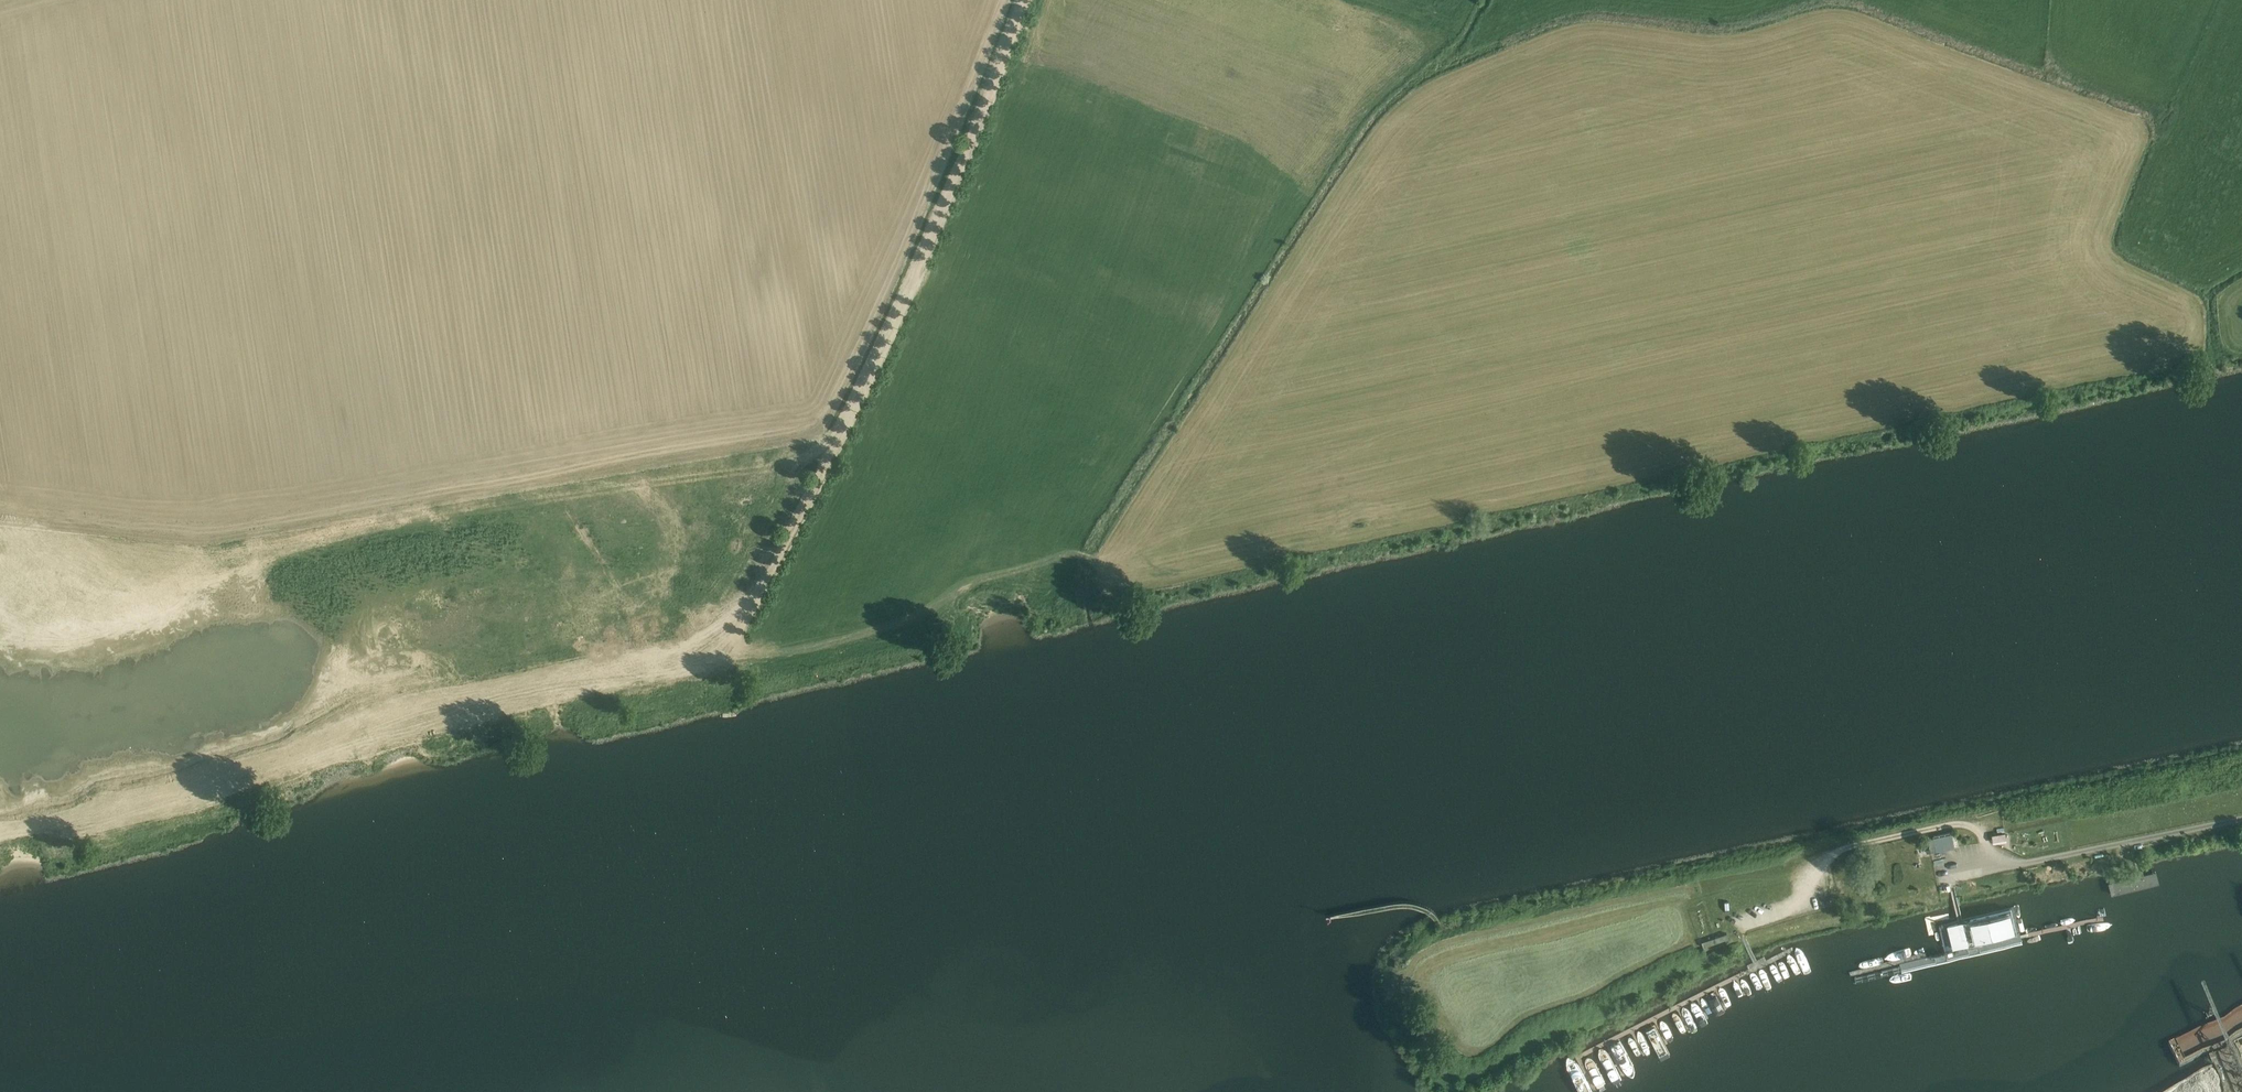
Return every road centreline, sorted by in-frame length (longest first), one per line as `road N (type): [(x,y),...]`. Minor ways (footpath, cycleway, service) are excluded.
road 1 (unclassified): [(743,632),(926,255),(1025,0)]
road 2 (track): [(1733,916),(1747,923),(1791,905),(1825,853),(1958,823),(1983,843)]

